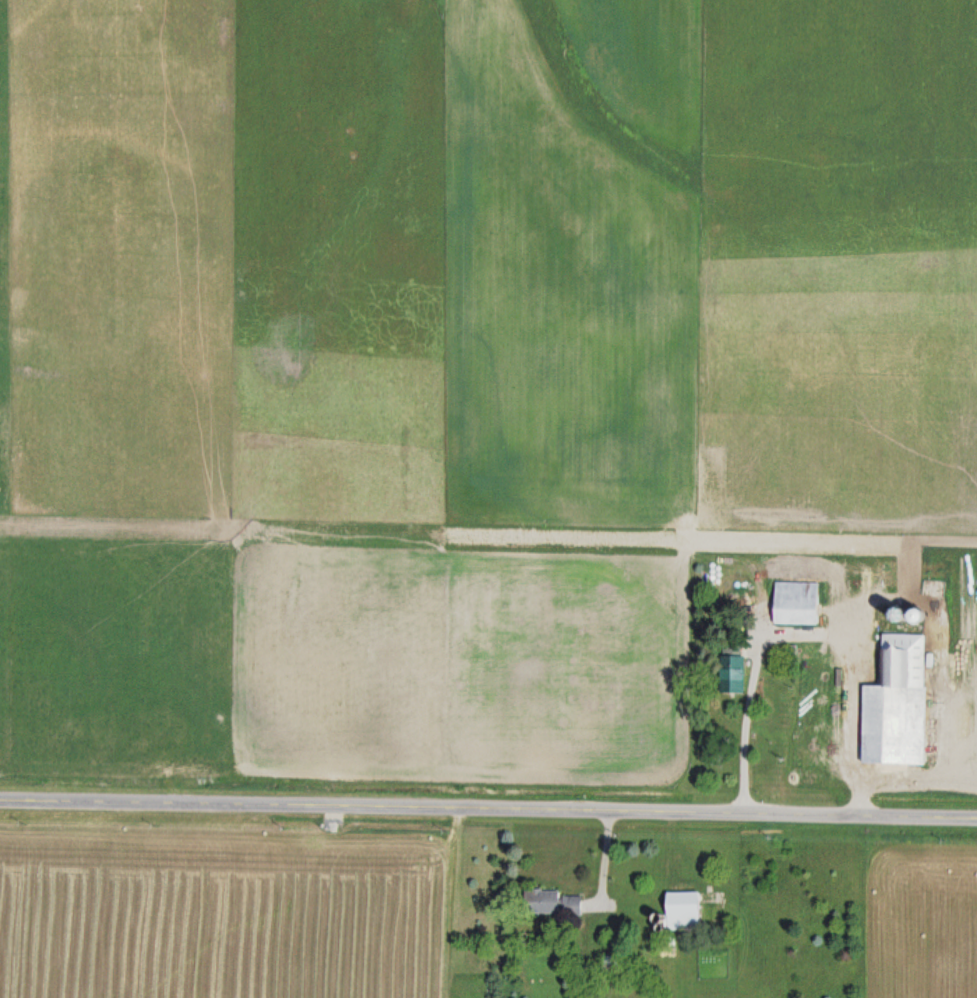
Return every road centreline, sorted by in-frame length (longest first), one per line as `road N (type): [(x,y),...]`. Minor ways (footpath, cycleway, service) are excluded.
road 1 (residential): [(976,814),(0,797)]

